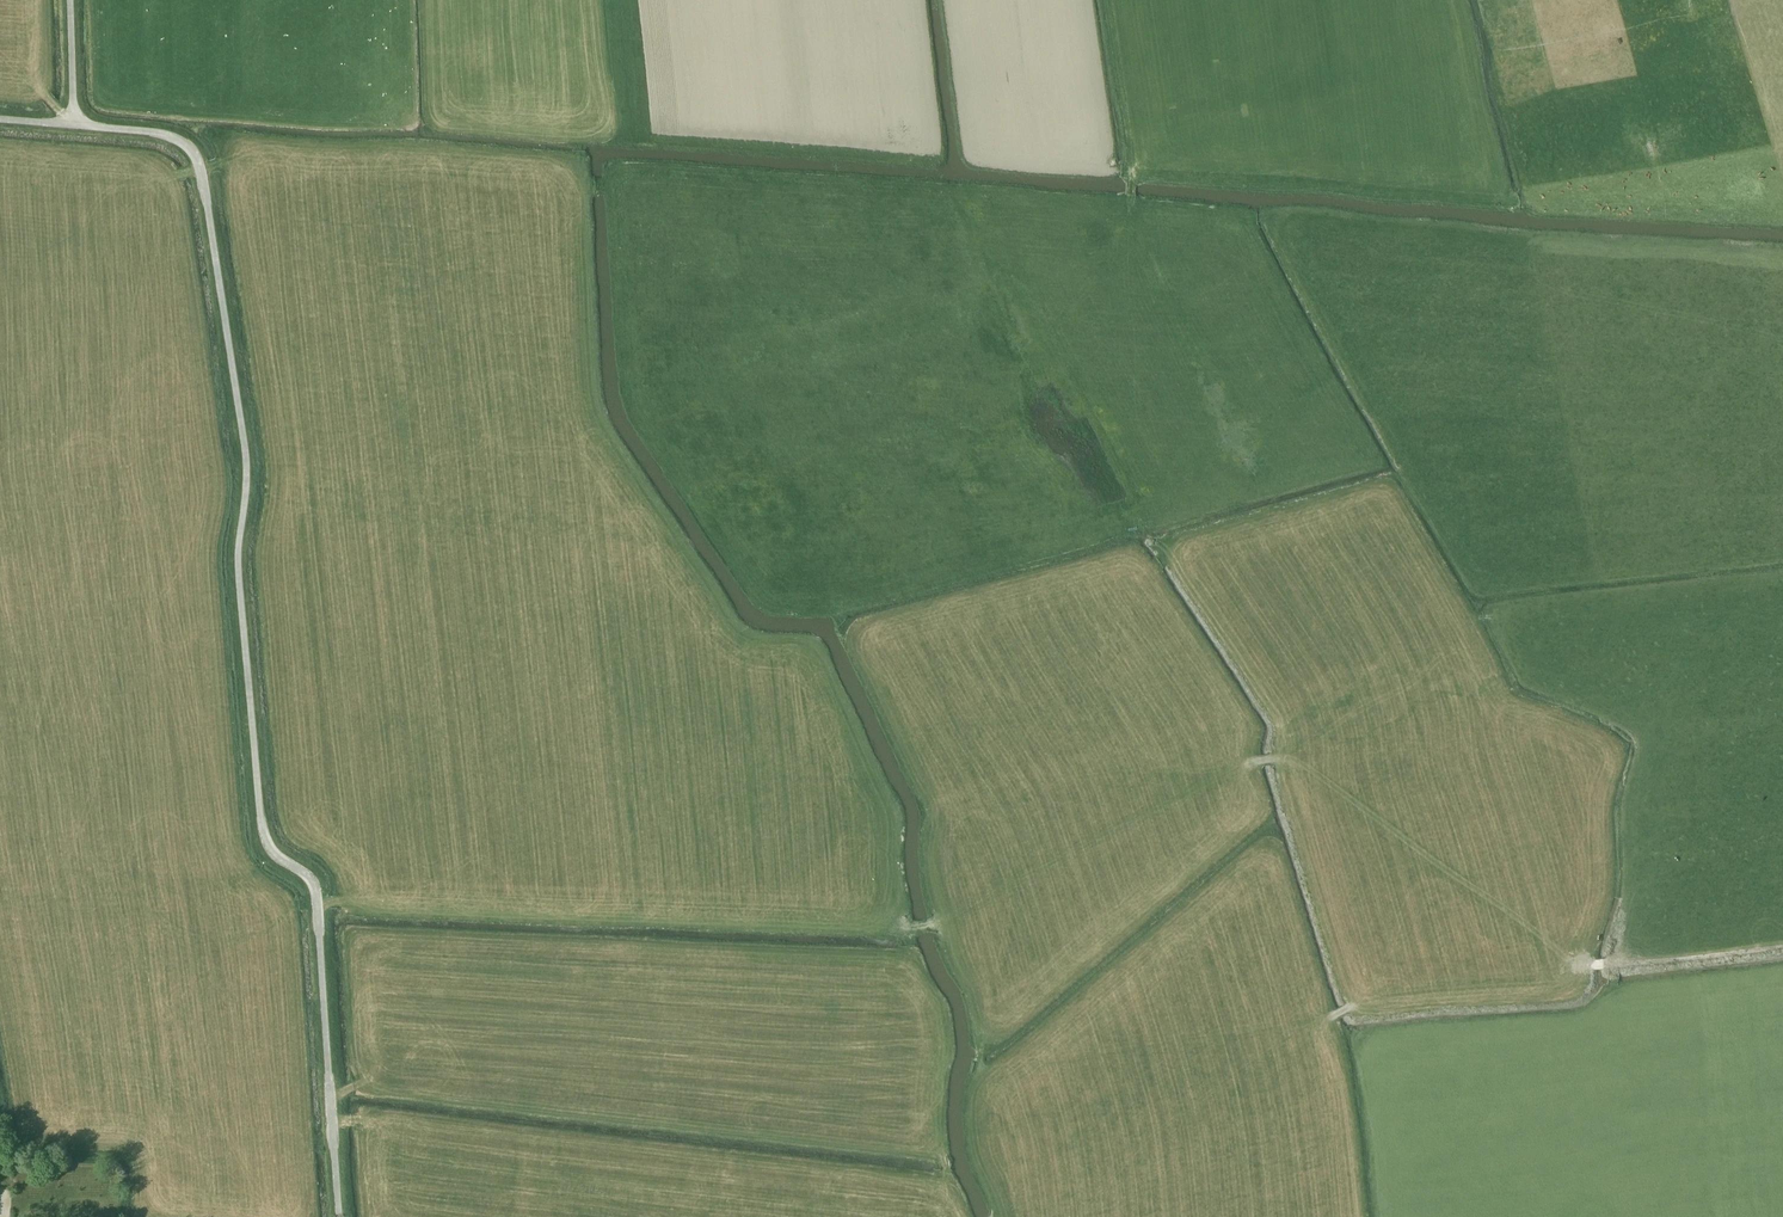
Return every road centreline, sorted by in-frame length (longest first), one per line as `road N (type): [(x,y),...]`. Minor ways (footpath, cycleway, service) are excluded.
road 1 (track): [(339,1216),(316,891),(271,849),(261,820),(238,575),(247,461),(202,170),(187,146),(160,134),(0,119)]
road 2 (track): [(70,0),(74,125)]

